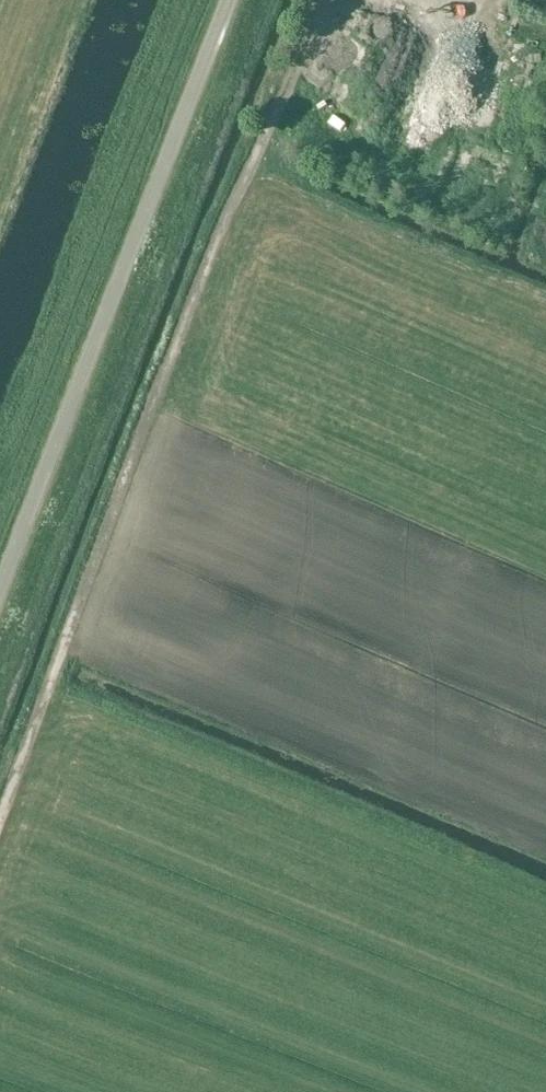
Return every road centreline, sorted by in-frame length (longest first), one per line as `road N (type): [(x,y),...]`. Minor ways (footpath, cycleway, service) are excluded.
road 1 (unclassified): [(0,603),(228,0)]

